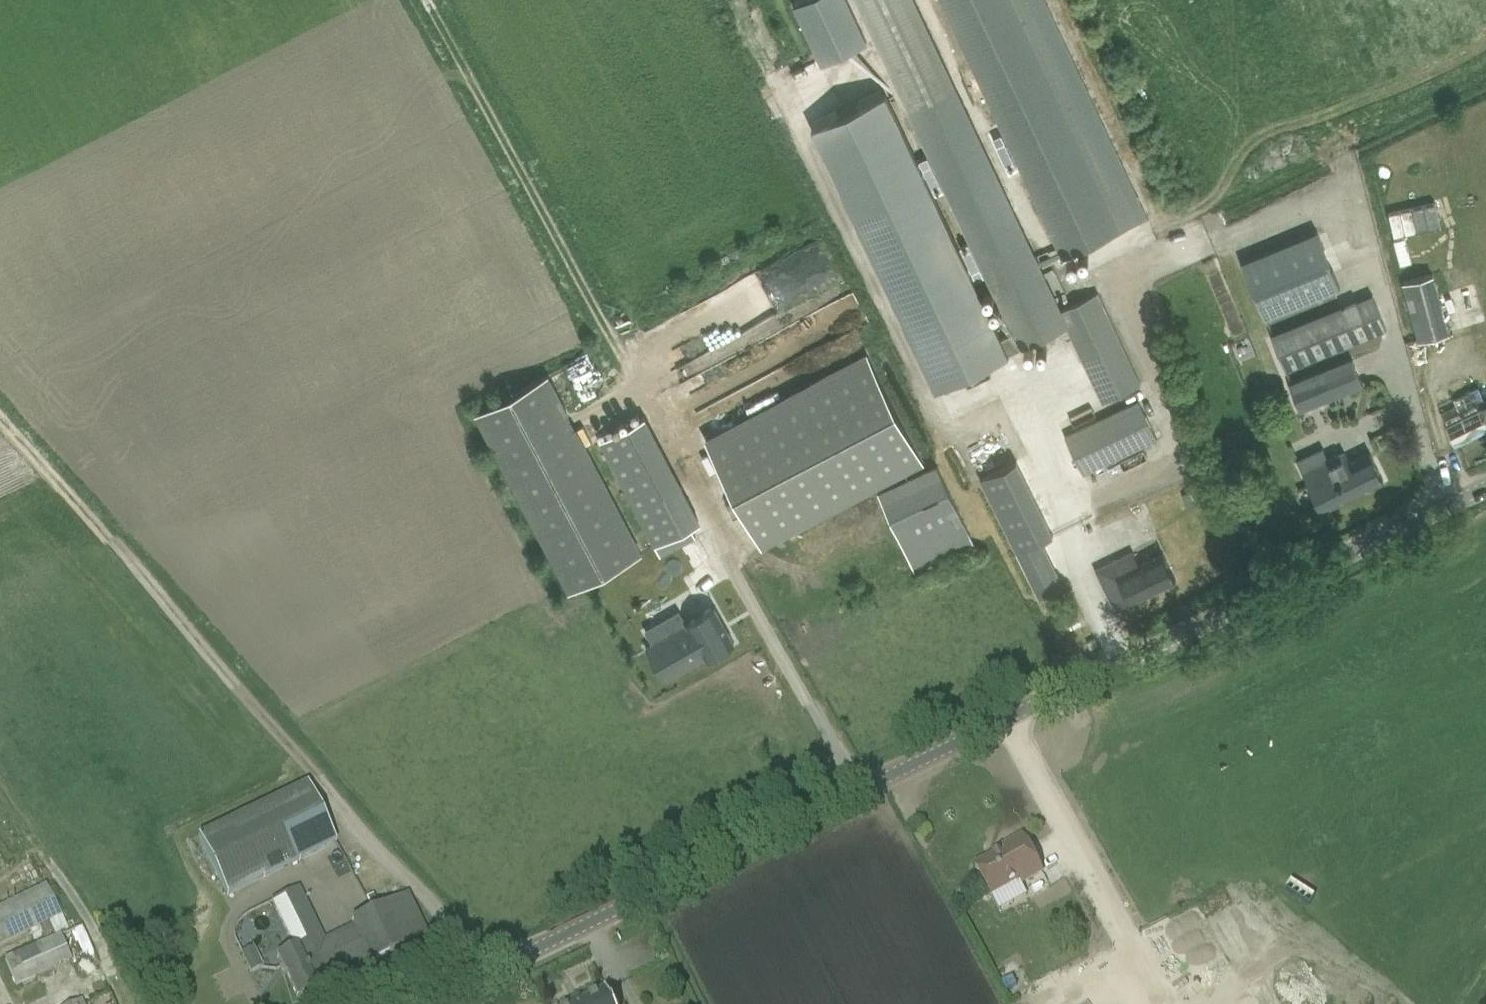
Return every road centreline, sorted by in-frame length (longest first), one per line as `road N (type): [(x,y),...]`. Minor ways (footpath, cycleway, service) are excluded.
road 1 (tertiary): [(427,1003),(1485,484)]
road 2 (track): [(313,778),(0,425)]
road 3 (track): [(430,0),(630,363)]

